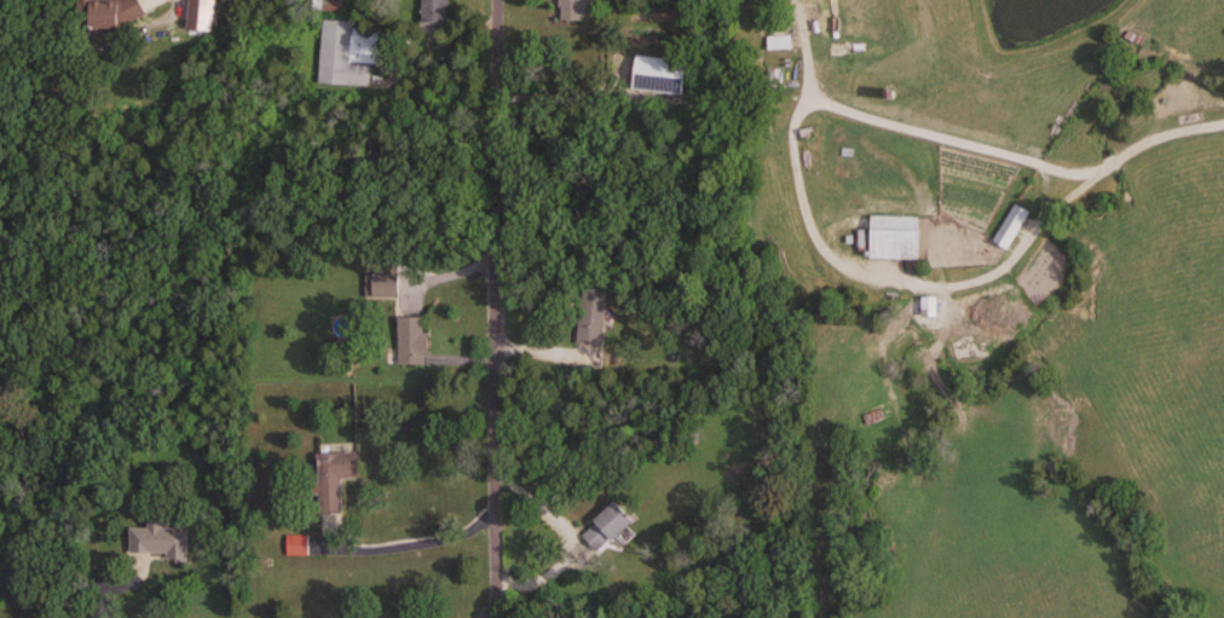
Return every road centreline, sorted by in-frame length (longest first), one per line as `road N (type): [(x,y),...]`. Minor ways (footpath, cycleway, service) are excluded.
road 1 (residential): [(1098,167),(1070,171),(819,100),(791,123),(814,235),(841,265),(908,282),(953,284),(994,273),(1098,167)]
road 2 (residential): [(490,617),(497,593),(502,0)]
road 3 (residential): [(1223,121),(1157,137),(1098,167)]

